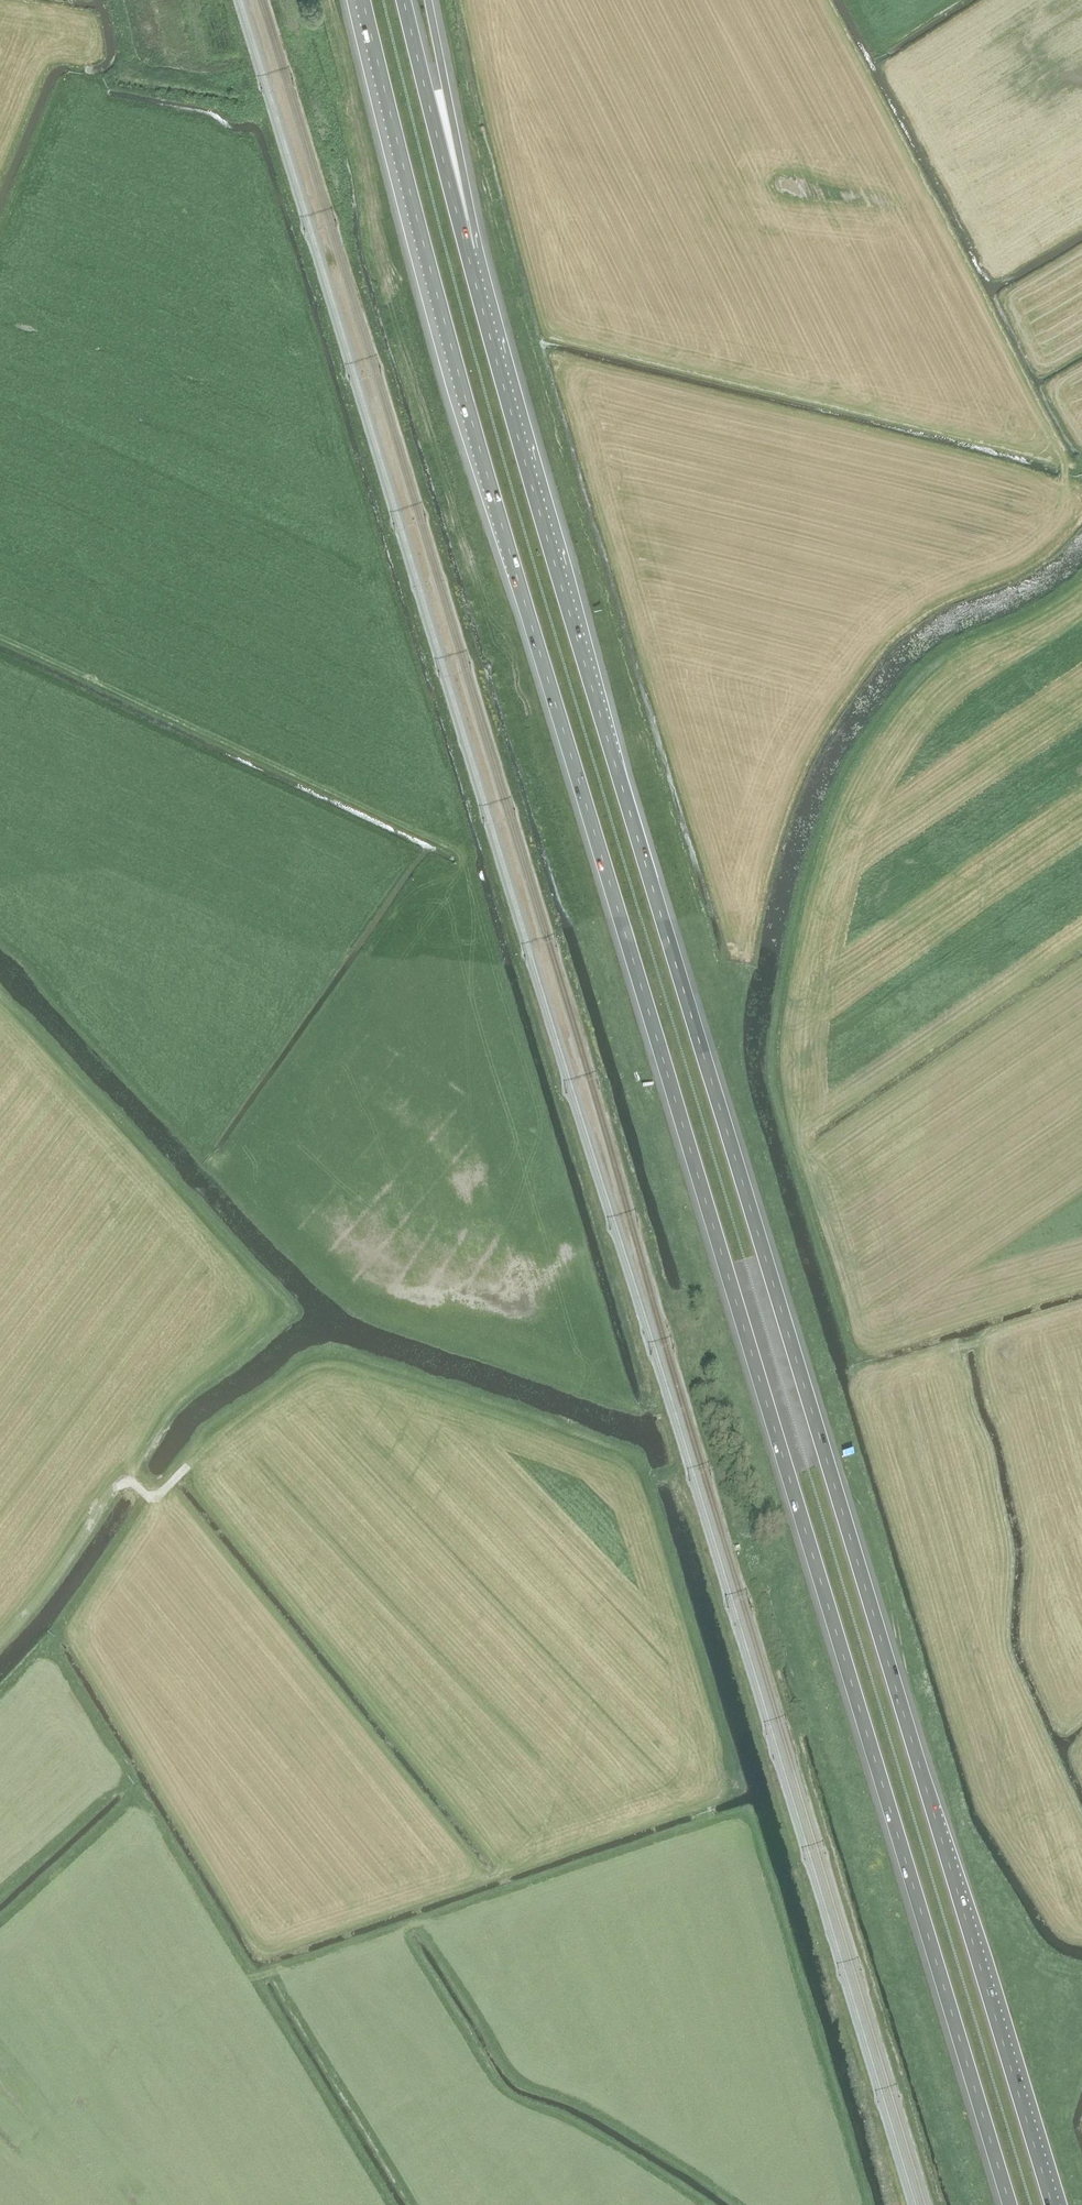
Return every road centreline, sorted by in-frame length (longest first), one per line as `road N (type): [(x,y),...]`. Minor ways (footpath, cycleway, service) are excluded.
road 1 (motorway): [(363,0),(516,573),(1010,2204)]
road 2 (motorway): [(1052,2204),(468,252)]
road 3 (motorway): [(468,252),(404,0)]
road 4 (motorway): [(468,252),(428,0)]

